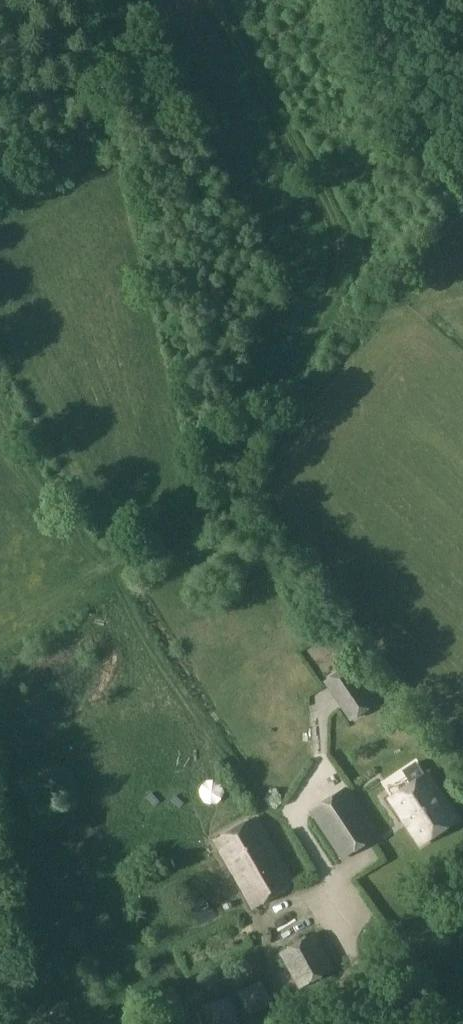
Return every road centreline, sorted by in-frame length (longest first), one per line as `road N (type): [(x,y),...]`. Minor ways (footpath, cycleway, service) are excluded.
road 1 (track): [(322,318),(230,492),(193,525),(89,582)]
road 2 (track): [(218,0),(334,208),(338,286),(322,318)]
road 3 (track): [(462,308),(373,325),(322,318)]

